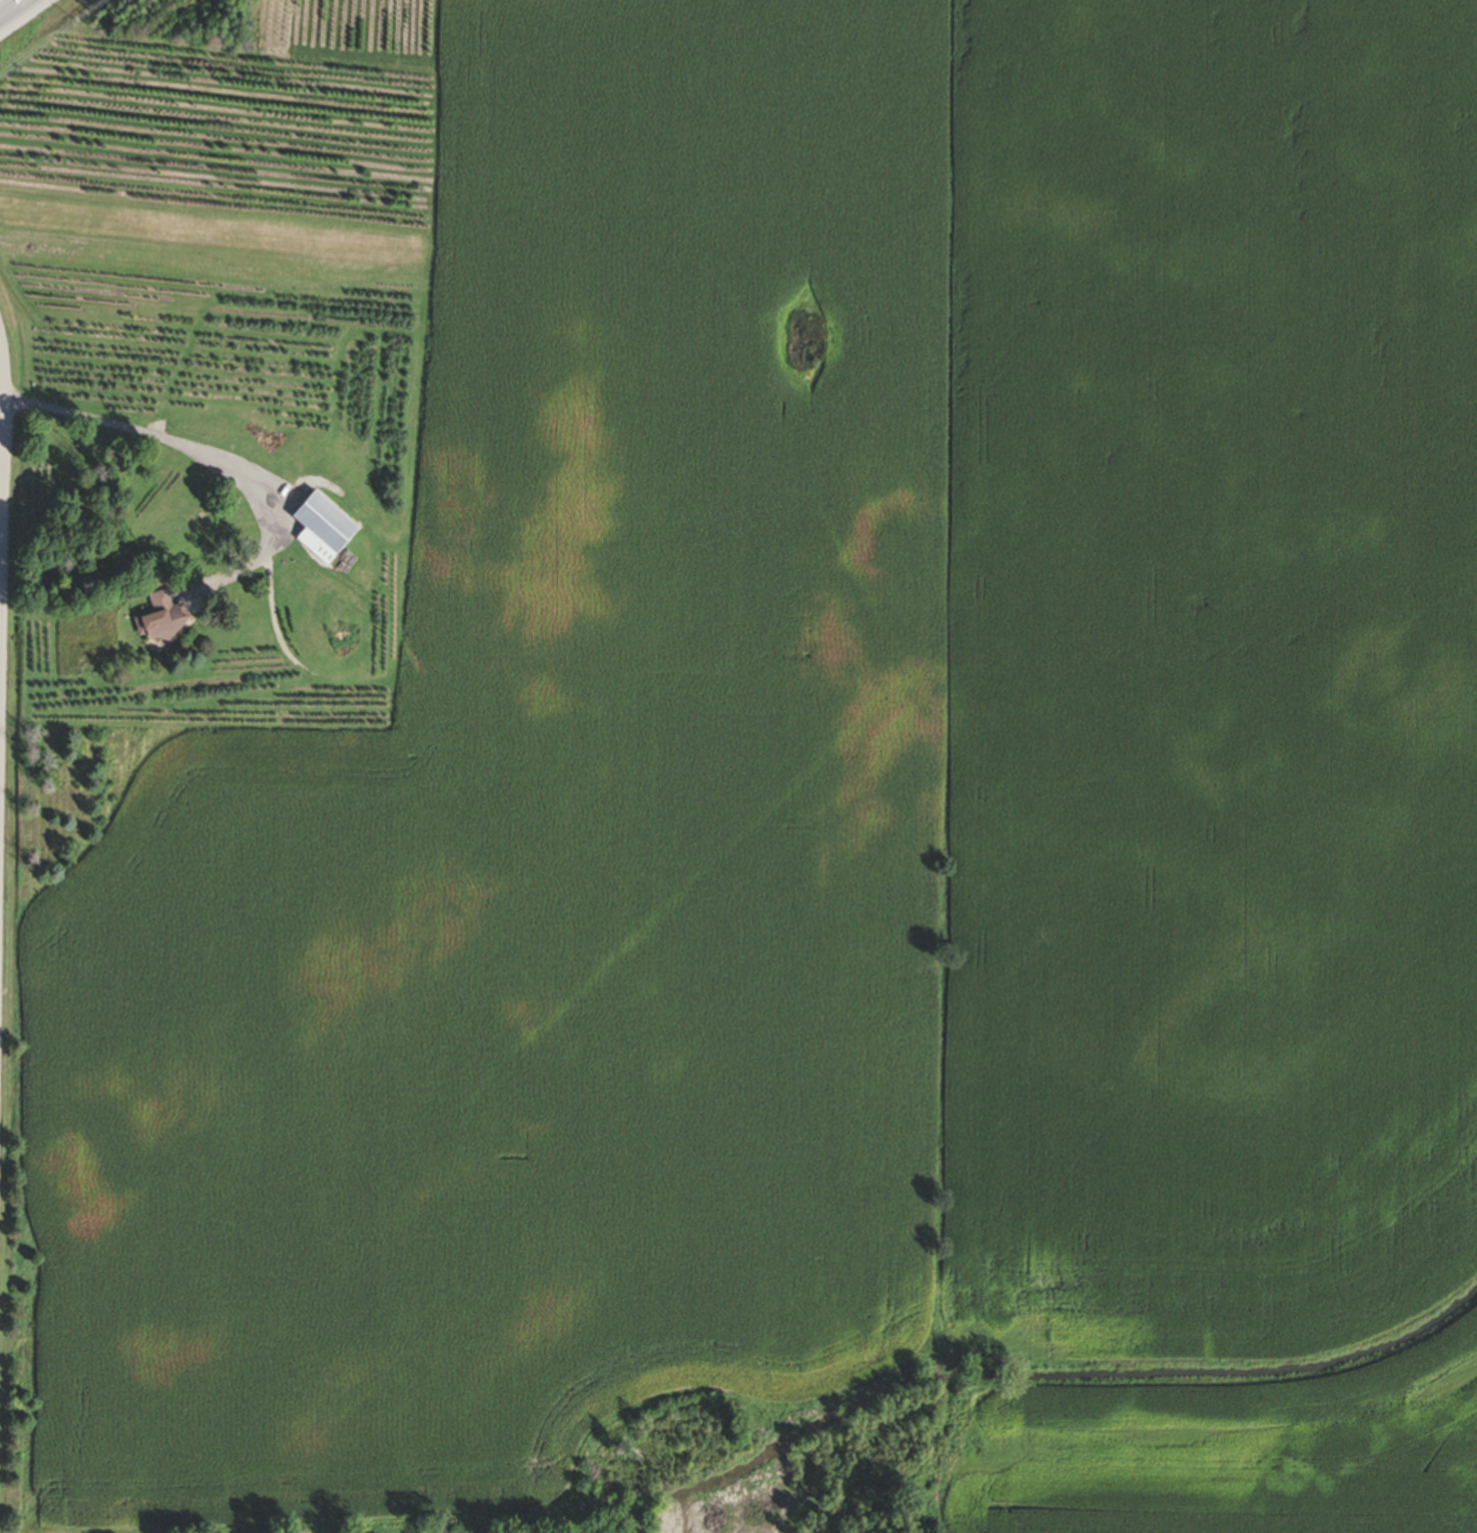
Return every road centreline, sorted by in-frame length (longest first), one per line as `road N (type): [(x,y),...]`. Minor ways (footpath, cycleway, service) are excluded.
road 1 (residential): [(0,980),(0,326)]

